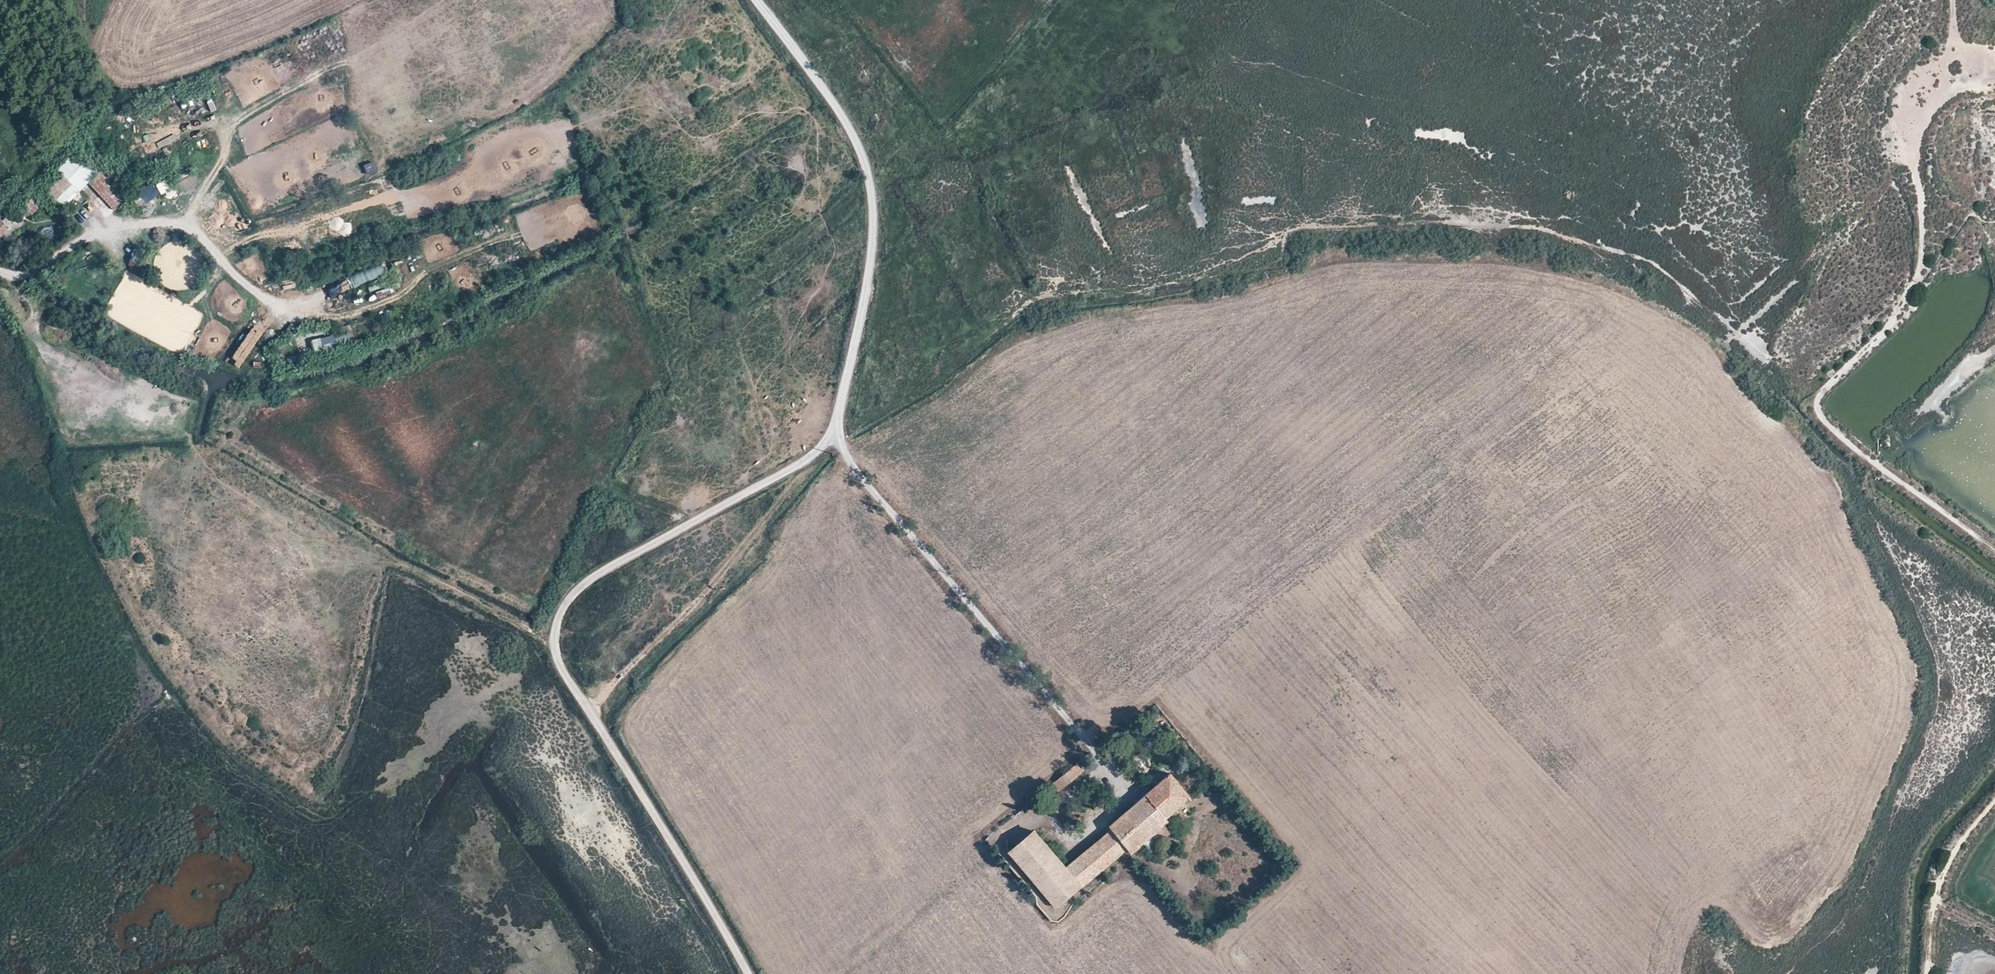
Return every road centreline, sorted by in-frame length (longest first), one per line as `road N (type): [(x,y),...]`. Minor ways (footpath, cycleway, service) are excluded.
road 1 (track): [(756,0),(837,111),(863,165),(880,264),(853,401),(827,457),(810,473),(605,585),(582,609),(569,644),(580,693),(744,973)]
road 2 (track): [(1132,794),(856,481),(836,442)]
road 3 (track): [(0,271),(11,276),(40,266),(90,237),(186,223),(286,310),(319,303)]

